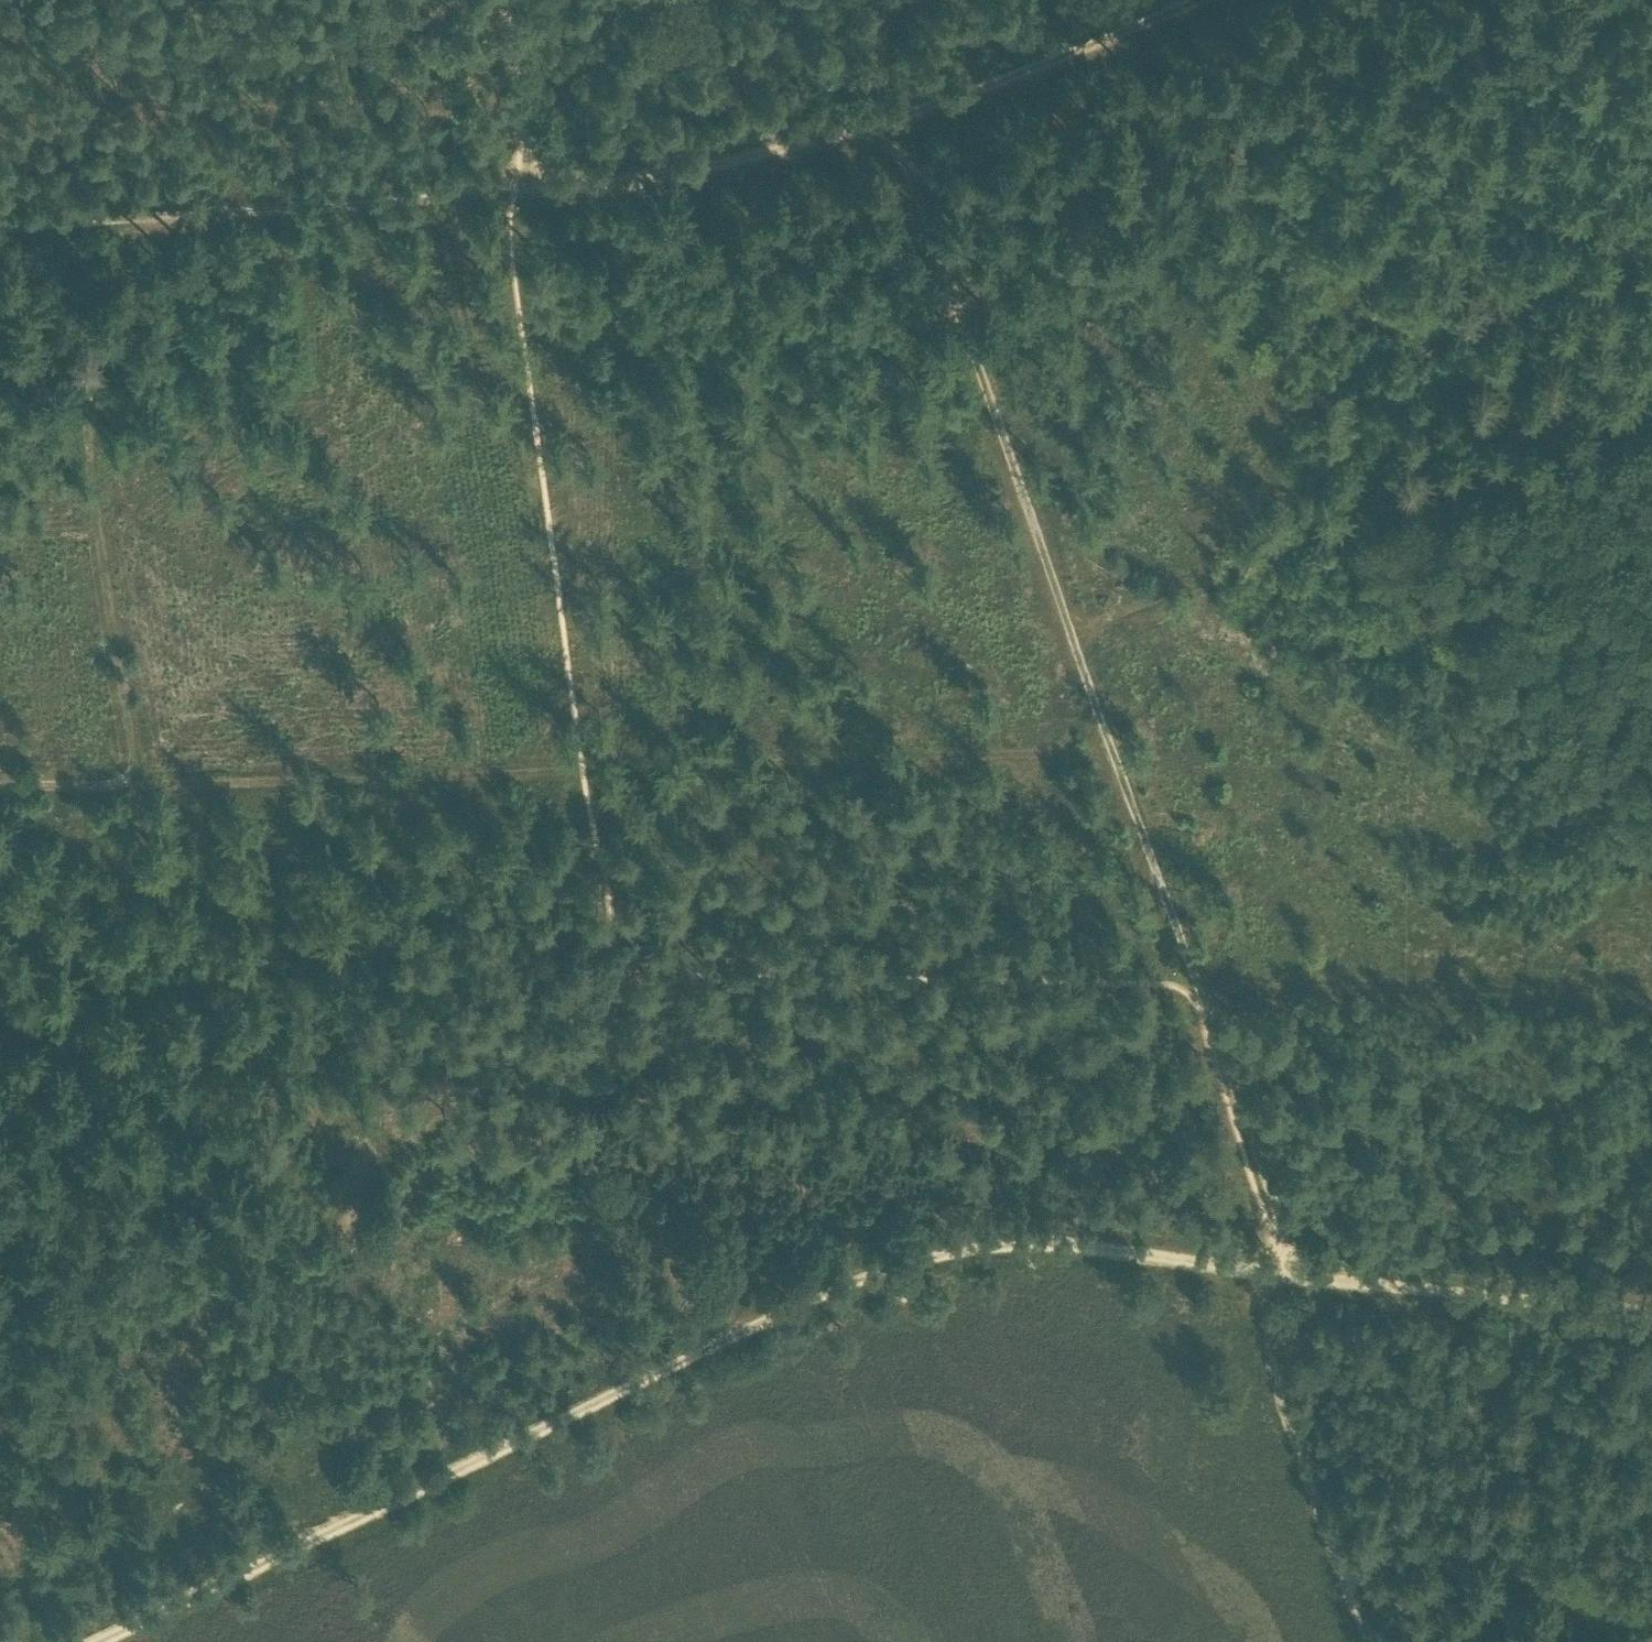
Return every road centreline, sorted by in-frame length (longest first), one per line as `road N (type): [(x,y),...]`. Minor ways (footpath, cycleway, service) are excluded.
road 1 (track): [(1112,755),(137,789),(88,461),(88,409),(103,371),(169,304),(205,214),(0,217)]
road 2 (track): [(96,1641),(742,1331),(944,1251),(1079,1246),(1291,1273)]
road 3 (track): [(891,120),(1198,983)]
road 4 (track): [(0,1286),(458,1205),(632,1218),(827,1295)]
road 5 (track): [(1187,0),(891,120),(643,181),(522,186)]
road 6 (track): [(1072,634),(1651,416)]
road 7 (track): [(1291,1273),(1651,1317)]
road 8 (track): [(205,214),(522,186)]
road 9 (track): [(499,0),(522,186)]
road 10 (track): [(0,792),(137,789)]

